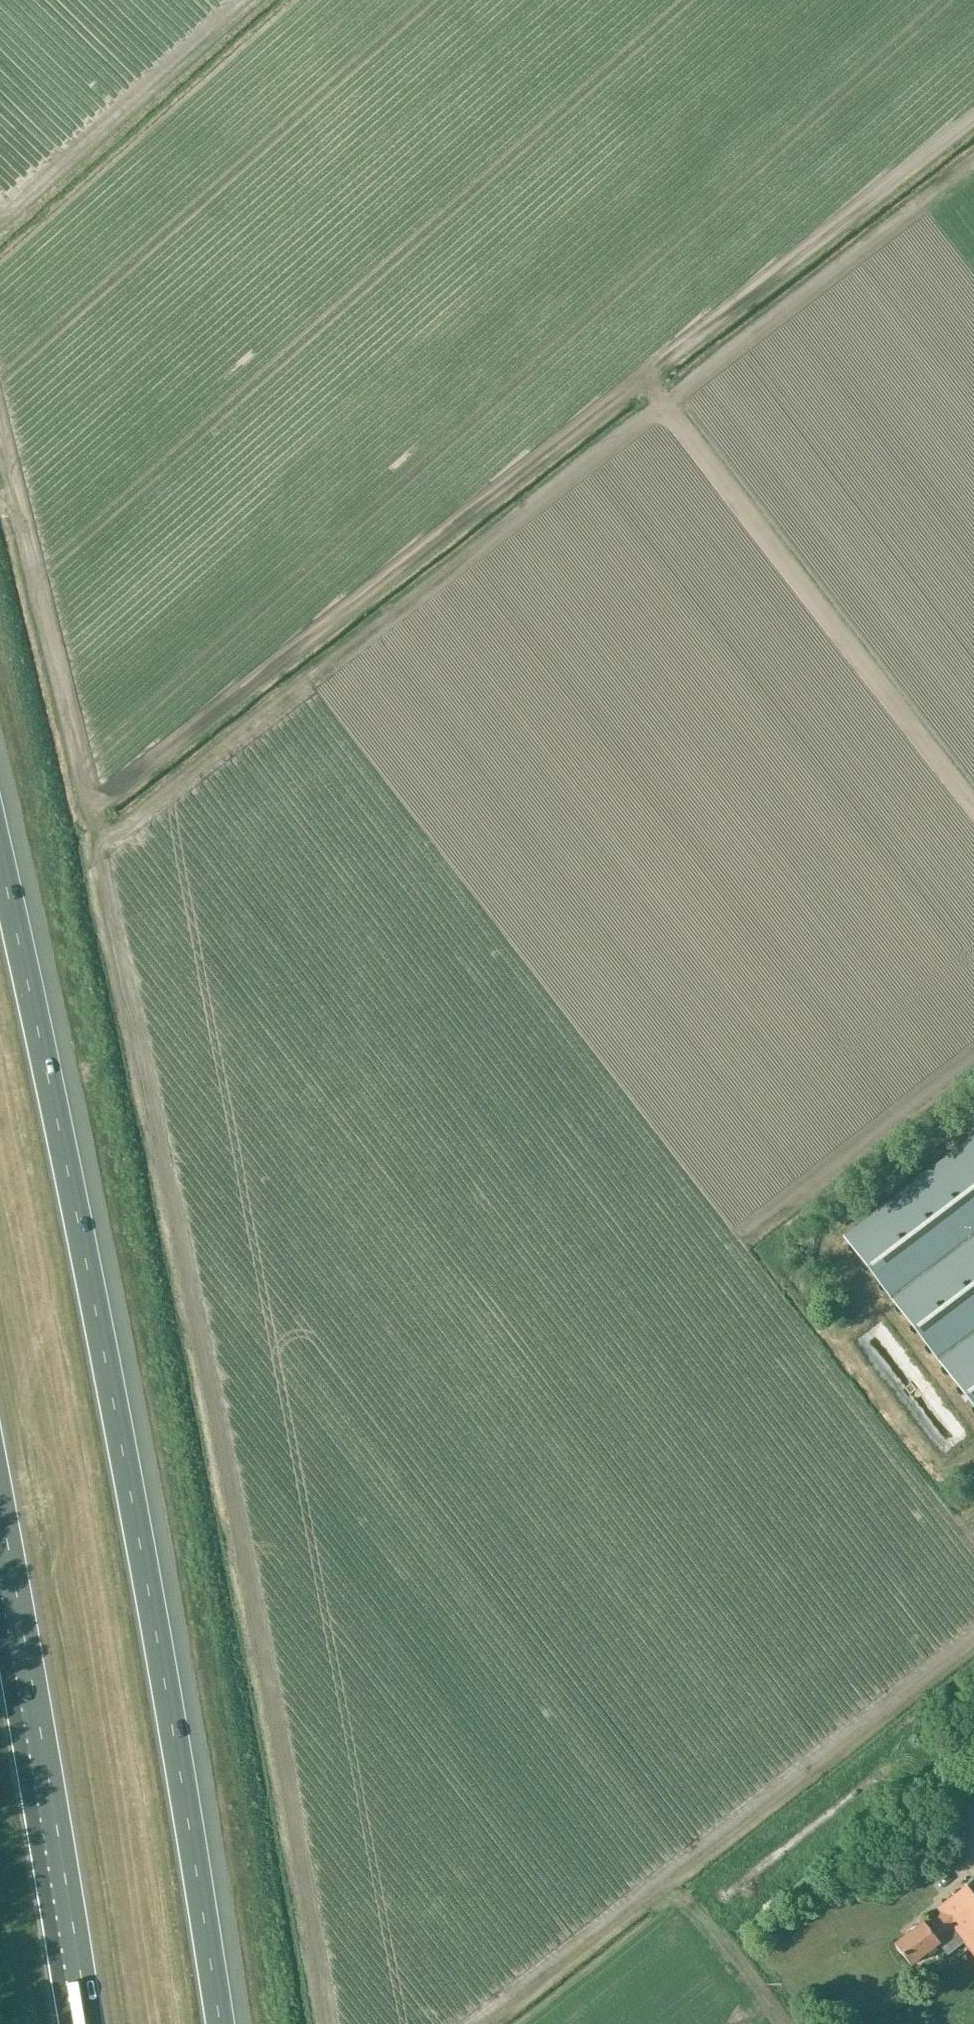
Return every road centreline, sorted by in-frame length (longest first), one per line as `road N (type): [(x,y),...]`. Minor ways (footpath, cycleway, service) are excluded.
road 1 (motorway): [(218,2023),(123,1462),(0,870)]
road 2 (motorway): [(0,1514),(87,2023)]

